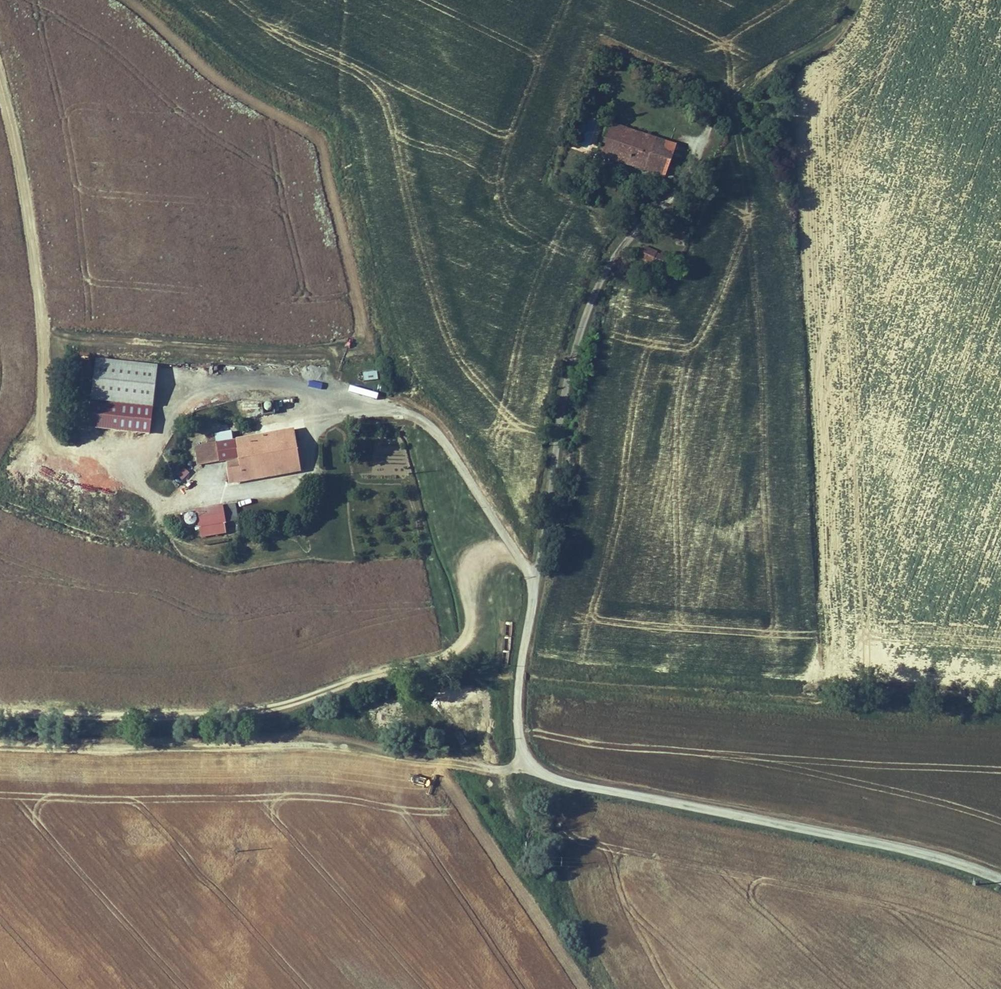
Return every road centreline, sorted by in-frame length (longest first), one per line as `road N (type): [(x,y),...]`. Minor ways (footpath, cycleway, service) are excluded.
road 1 (unclassified): [(718,112),(685,175),(603,275),(577,350),(521,668),(518,737),(527,765)]
road 2 (track): [(0,716),(244,716),(440,658),(481,625),(507,541)]
road 3 (track): [(341,395),(333,355),(318,350),(65,335),(47,318),(0,80)]
road 4 (track): [(527,765),(486,768),(321,742),(0,743)]
road 5 (unclassified): [(1000,880),(895,846),(658,802),(527,765)]
road 6 (track): [(856,0),(840,29),(757,77),(718,112)]

